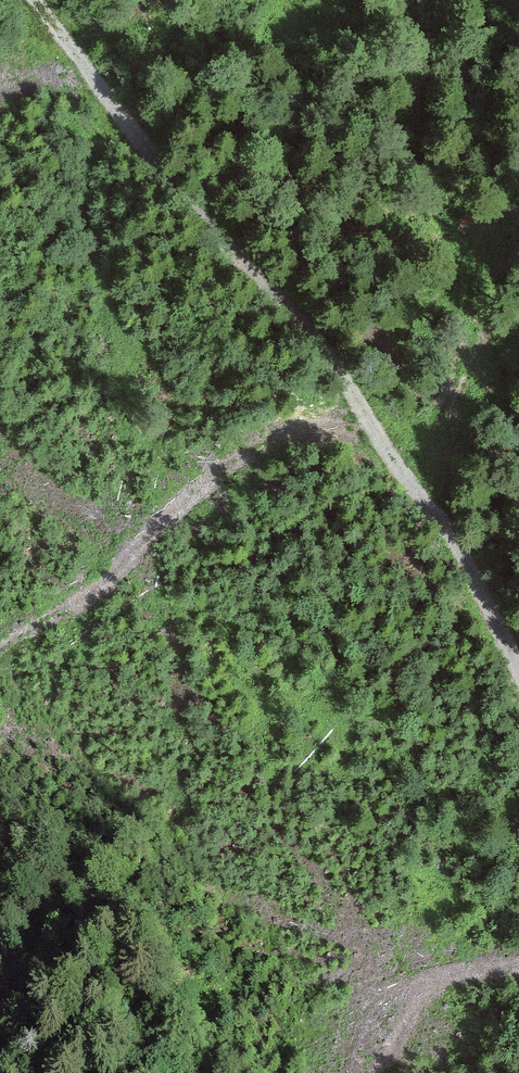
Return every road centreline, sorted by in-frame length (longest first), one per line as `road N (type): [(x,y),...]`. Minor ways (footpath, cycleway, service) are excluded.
road 1 (track): [(32,0),(144,146),(307,330),(483,598),(518,671)]
road 2 (track): [(0,652),(115,575),(232,462),(298,431),(370,421)]

